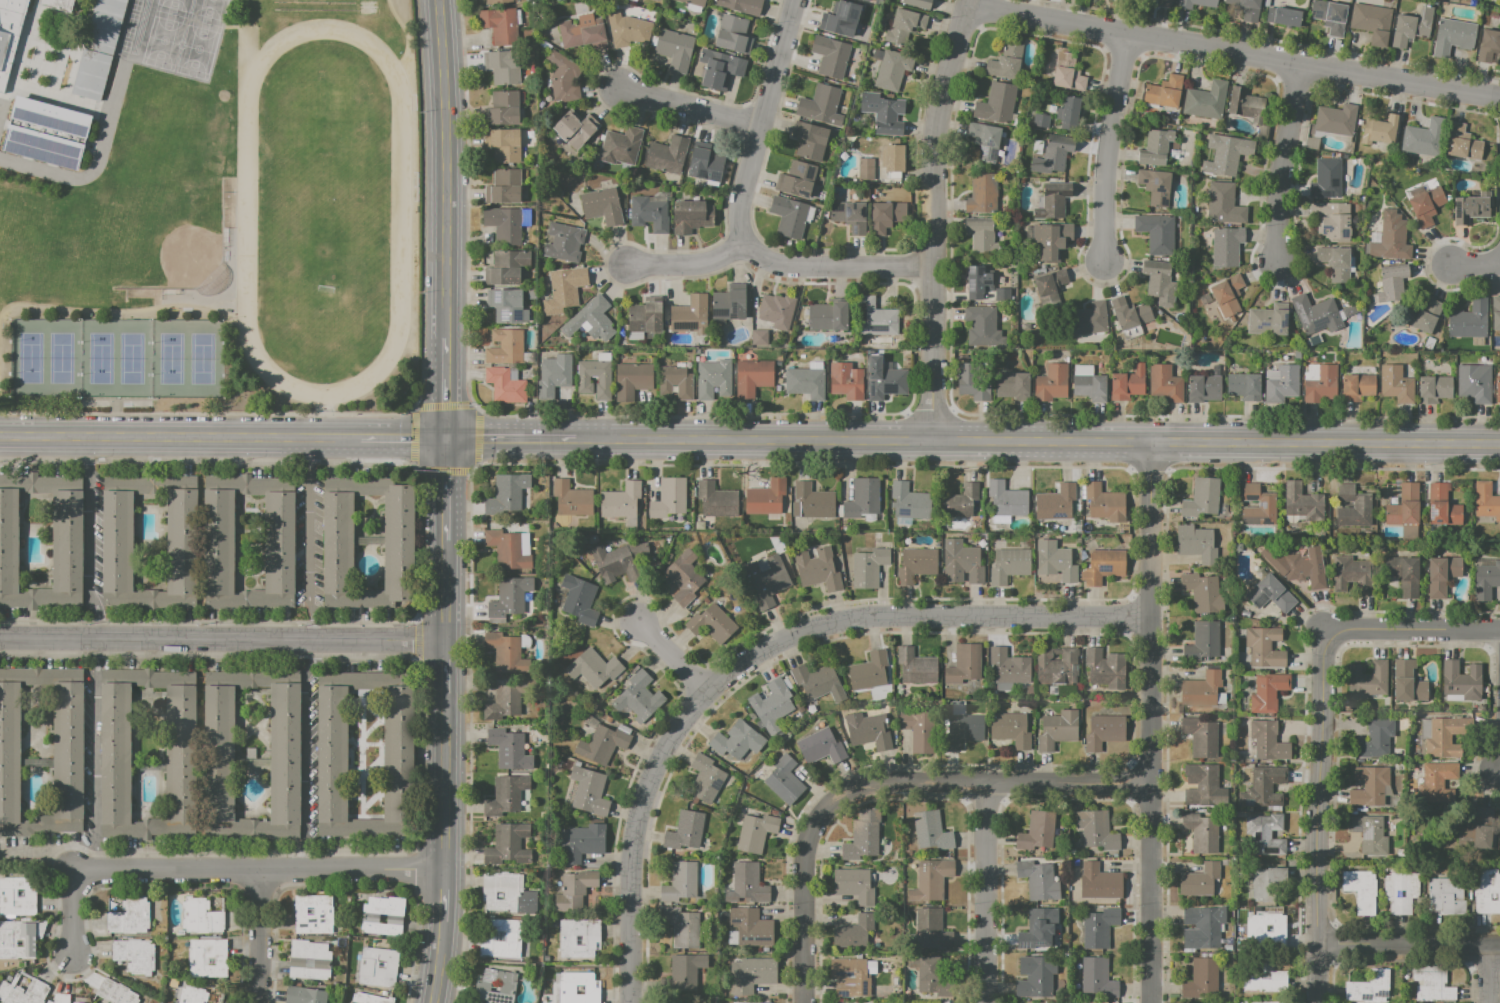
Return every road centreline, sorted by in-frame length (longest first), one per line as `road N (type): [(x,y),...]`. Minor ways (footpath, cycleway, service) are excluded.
road 1 (tertiary): [(576,440),(1499,444)]
road 2 (residential): [(1151,441),(1151,1002)]
road 3 (residential): [(1499,100),(968,3)]
road 4 (residential): [(1153,784),(889,781),(846,794),(807,847),(804,1002)]
road 5 (secondary): [(445,506),(446,871),(434,1002)]
road 6 (residential): [(1152,619),(863,617),(781,641),(708,690)]
road 7 (residential): [(445,640),(0,637)]
road 8 (residential): [(969,0),(939,117),(930,439)]
road 9 (residential): [(1324,629),(1319,1002)]
road 10 (residential): [(446,871),(73,868)]
road 11 (secondary): [(434,0),(446,370)]
road 12 (tertiary): [(0,436),(360,440)]
road 13 (residential): [(708,690),(659,766),(639,827),(632,1002)]
road 14 (residential): [(794,0),(740,200),(740,248)]
road 15 (residential): [(1129,33),(1110,148),(1107,265)]
road 16 (residential): [(988,782),(983,1002)]
road 17 (residential): [(1298,64),(1276,266)]
road 18 (residential): [(934,267),(784,266),(740,248)]
road 19 (residential): [(1499,944),(1319,943)]
road 20 (residential): [(1499,629),(1324,629)]
road 21 (residential): [(760,125),(621,88)]
road 22 (residential): [(261,871),(258,1002)]
road 23 (tertiary): [(445,441),(576,440)]

